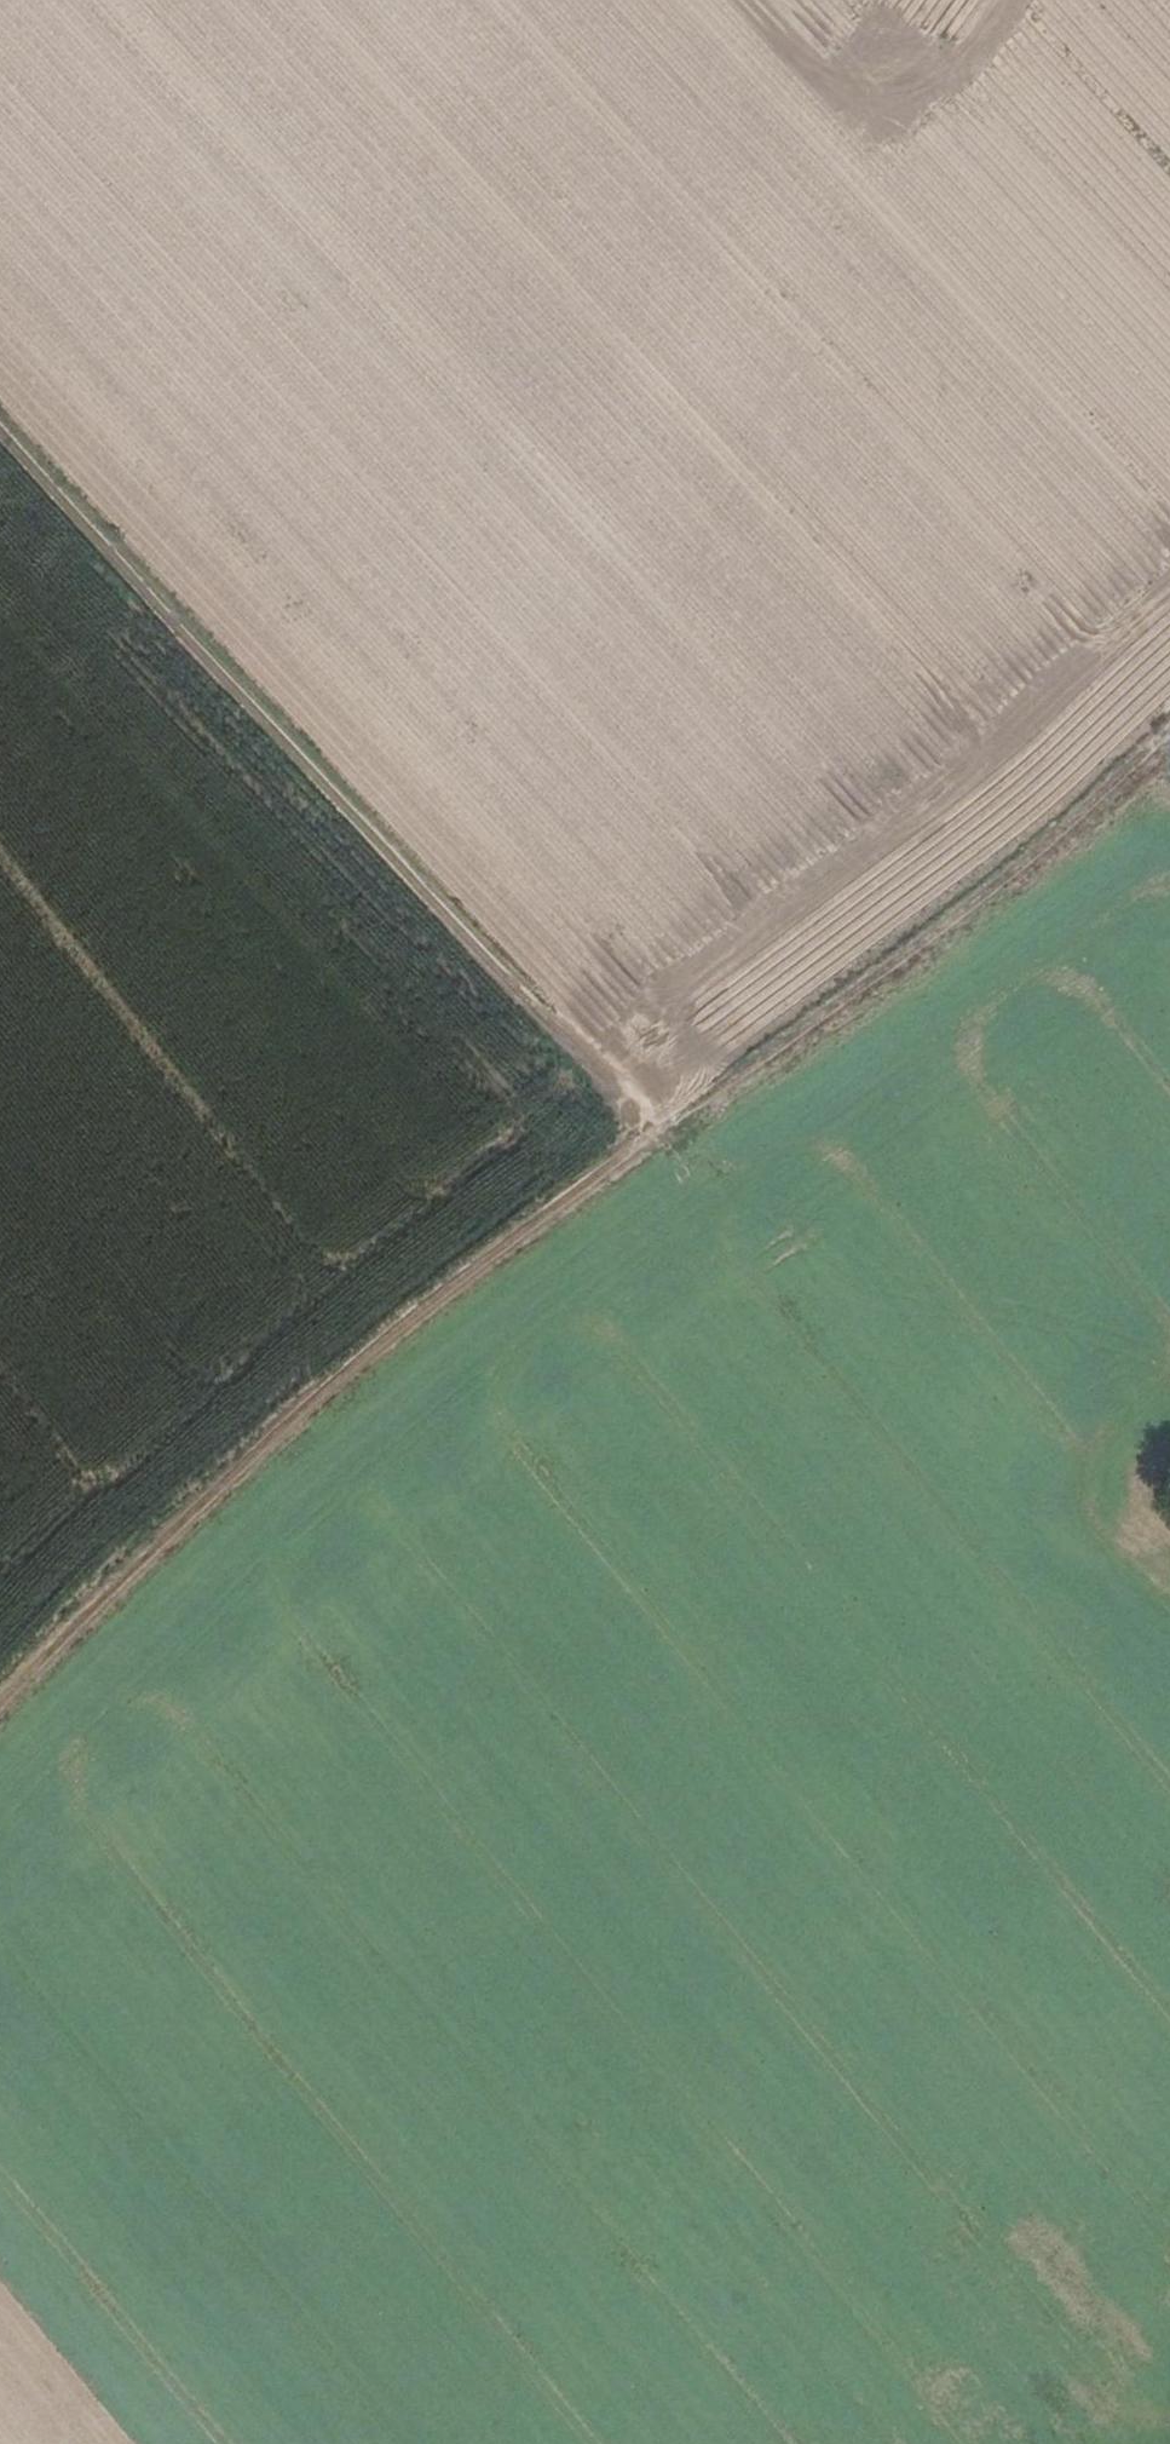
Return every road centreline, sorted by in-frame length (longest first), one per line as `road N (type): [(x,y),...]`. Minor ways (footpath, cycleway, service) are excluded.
road 1 (track): [(1169,718),(778,1041),(468,1272),(288,1424),(130,1569),(0,1706)]
road 2 (track): [(0,415),(660,1135)]

